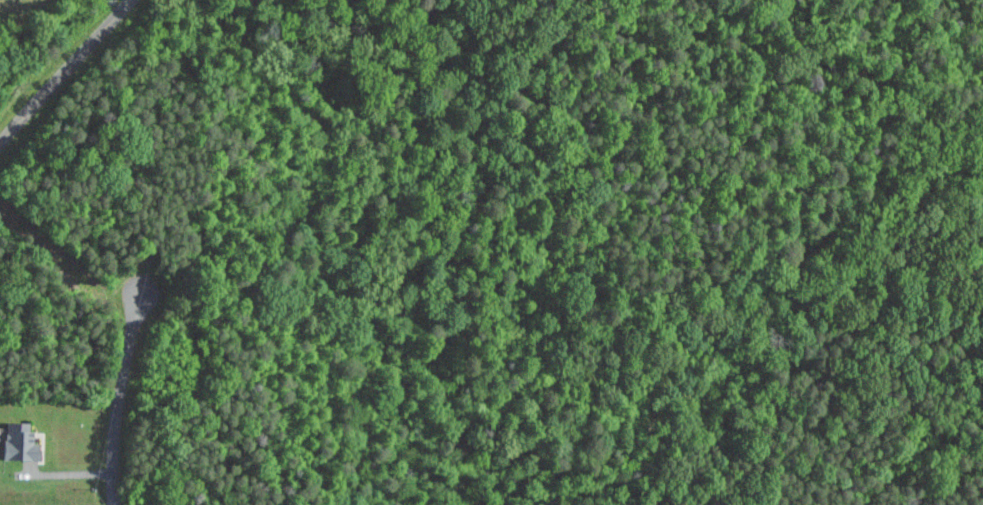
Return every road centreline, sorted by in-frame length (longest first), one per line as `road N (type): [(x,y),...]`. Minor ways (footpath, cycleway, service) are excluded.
road 1 (residential): [(115,504),(120,398),(142,292)]
road 2 (residential): [(130,0),(0,144)]

